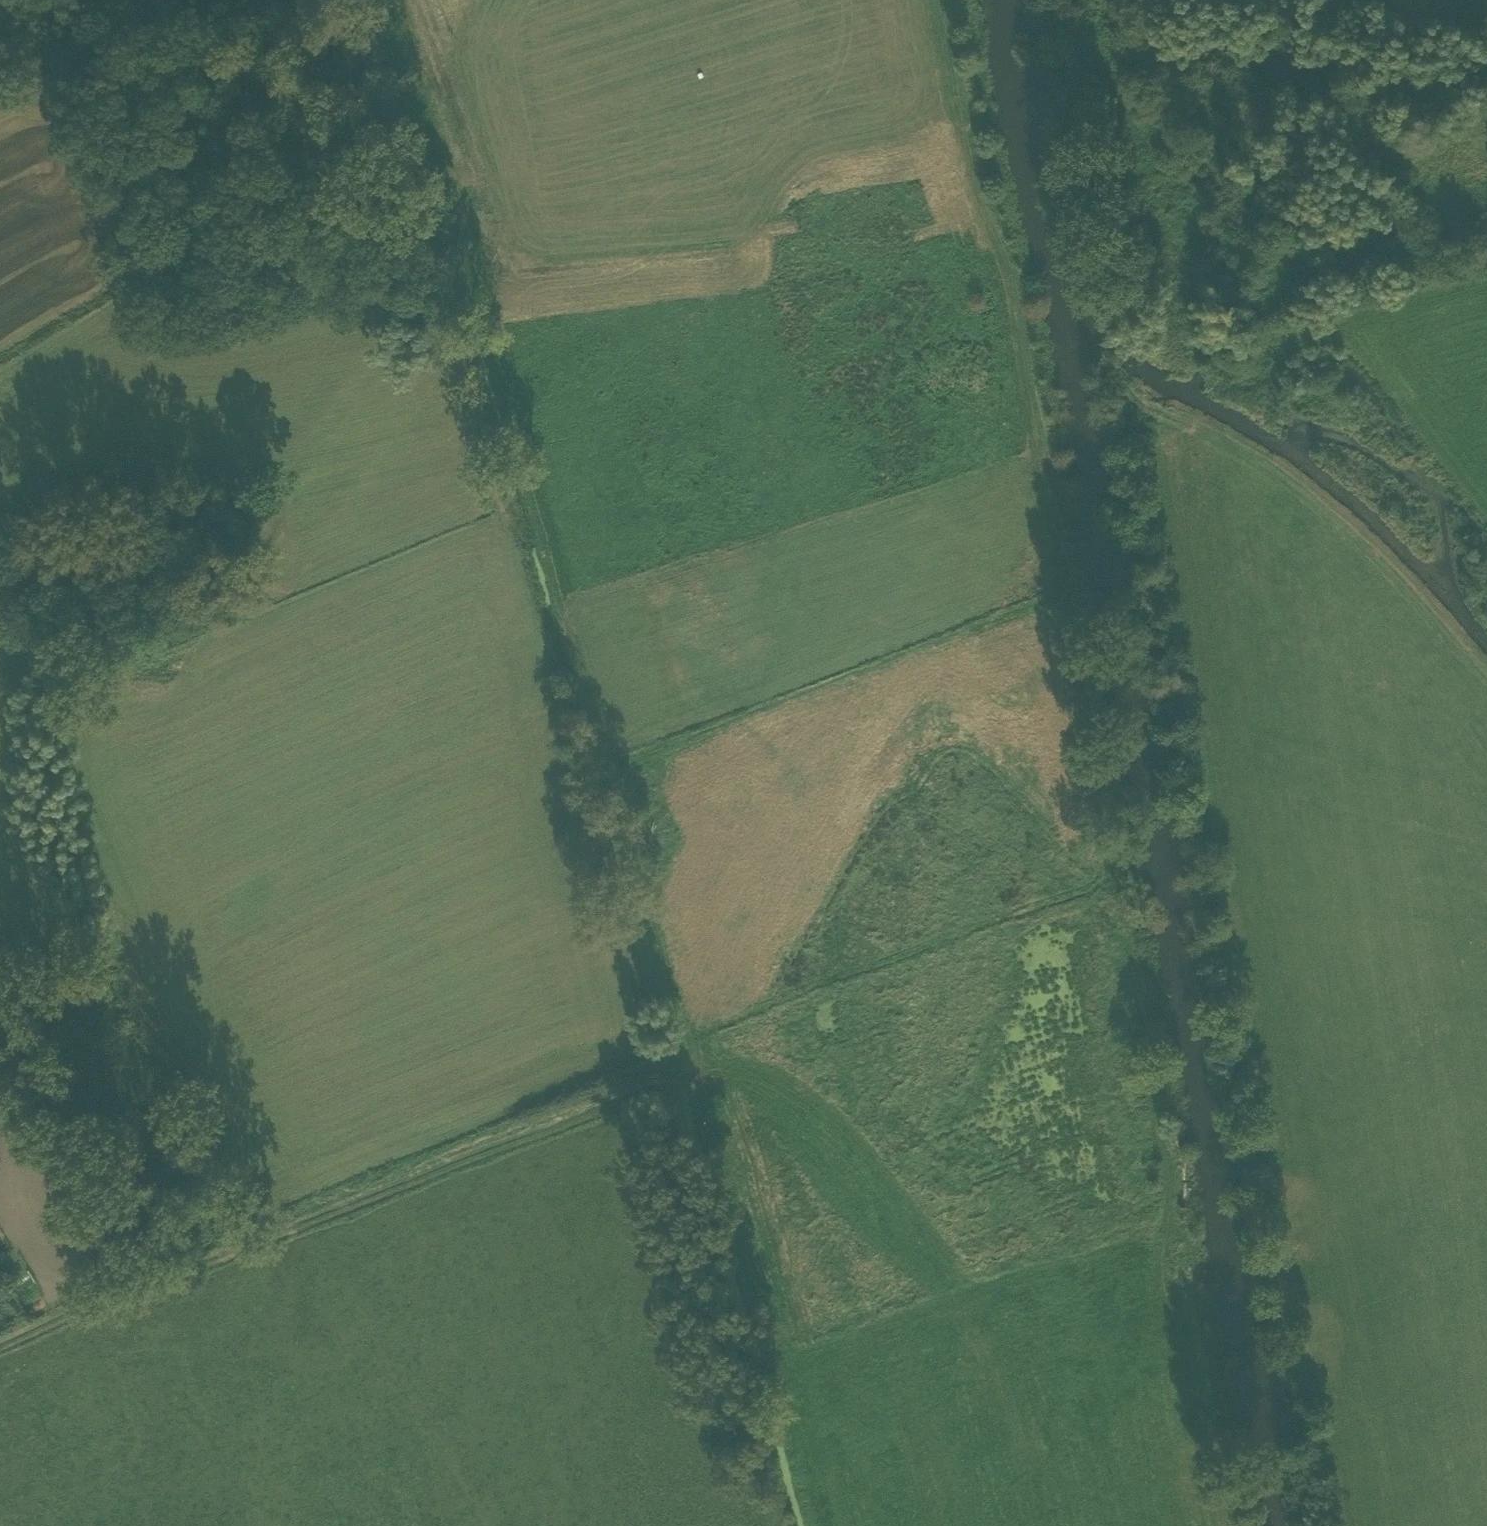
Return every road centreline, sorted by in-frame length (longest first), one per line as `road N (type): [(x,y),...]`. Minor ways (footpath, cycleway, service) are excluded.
road 1 (track): [(1051,592),(1004,331),(972,234),(929,0)]

